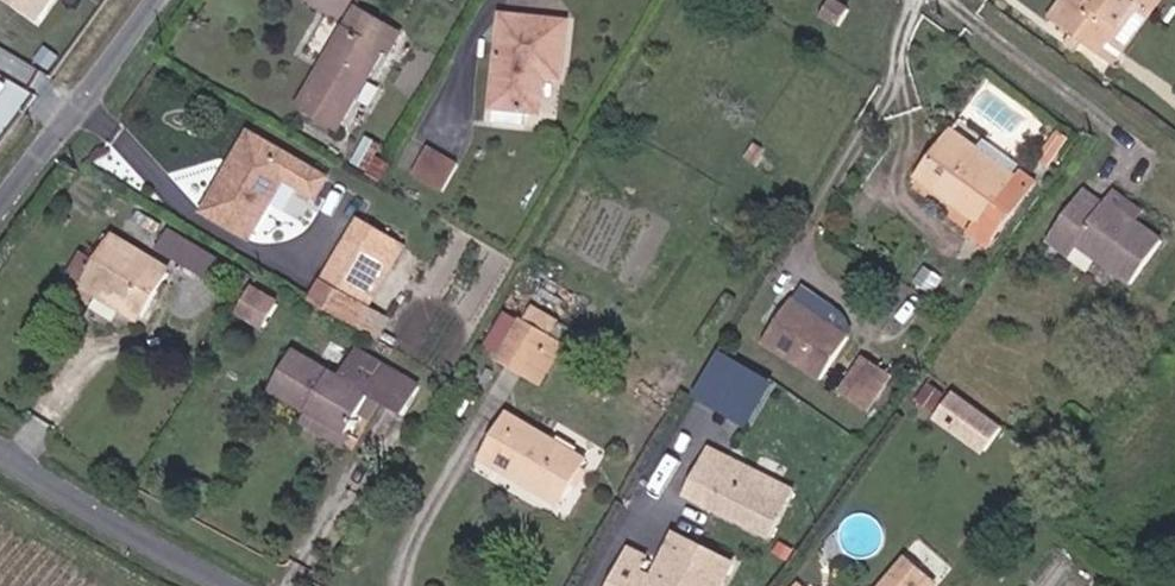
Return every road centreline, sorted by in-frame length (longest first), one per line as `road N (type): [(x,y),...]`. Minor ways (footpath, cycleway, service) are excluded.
road 1 (unclassified): [(0,218),(162,0)]
road 2 (unclassified): [(0,450),(229,585)]

